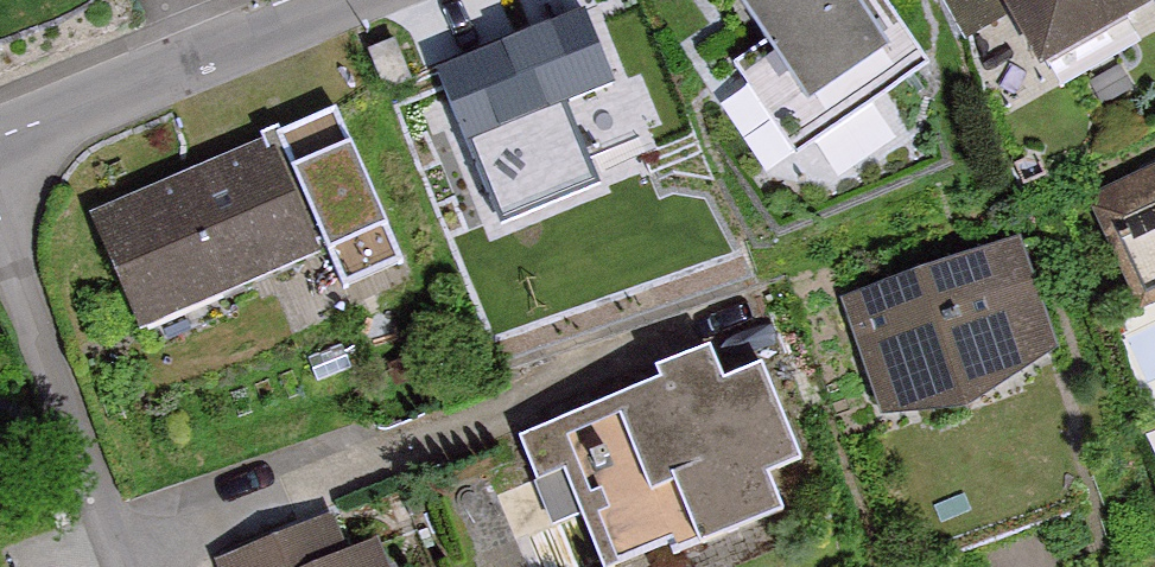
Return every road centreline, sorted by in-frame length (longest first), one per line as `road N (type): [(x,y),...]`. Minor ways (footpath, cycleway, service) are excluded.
road 1 (residential): [(0,191),(132,566)]
road 2 (residential): [(327,0),(0,136)]

